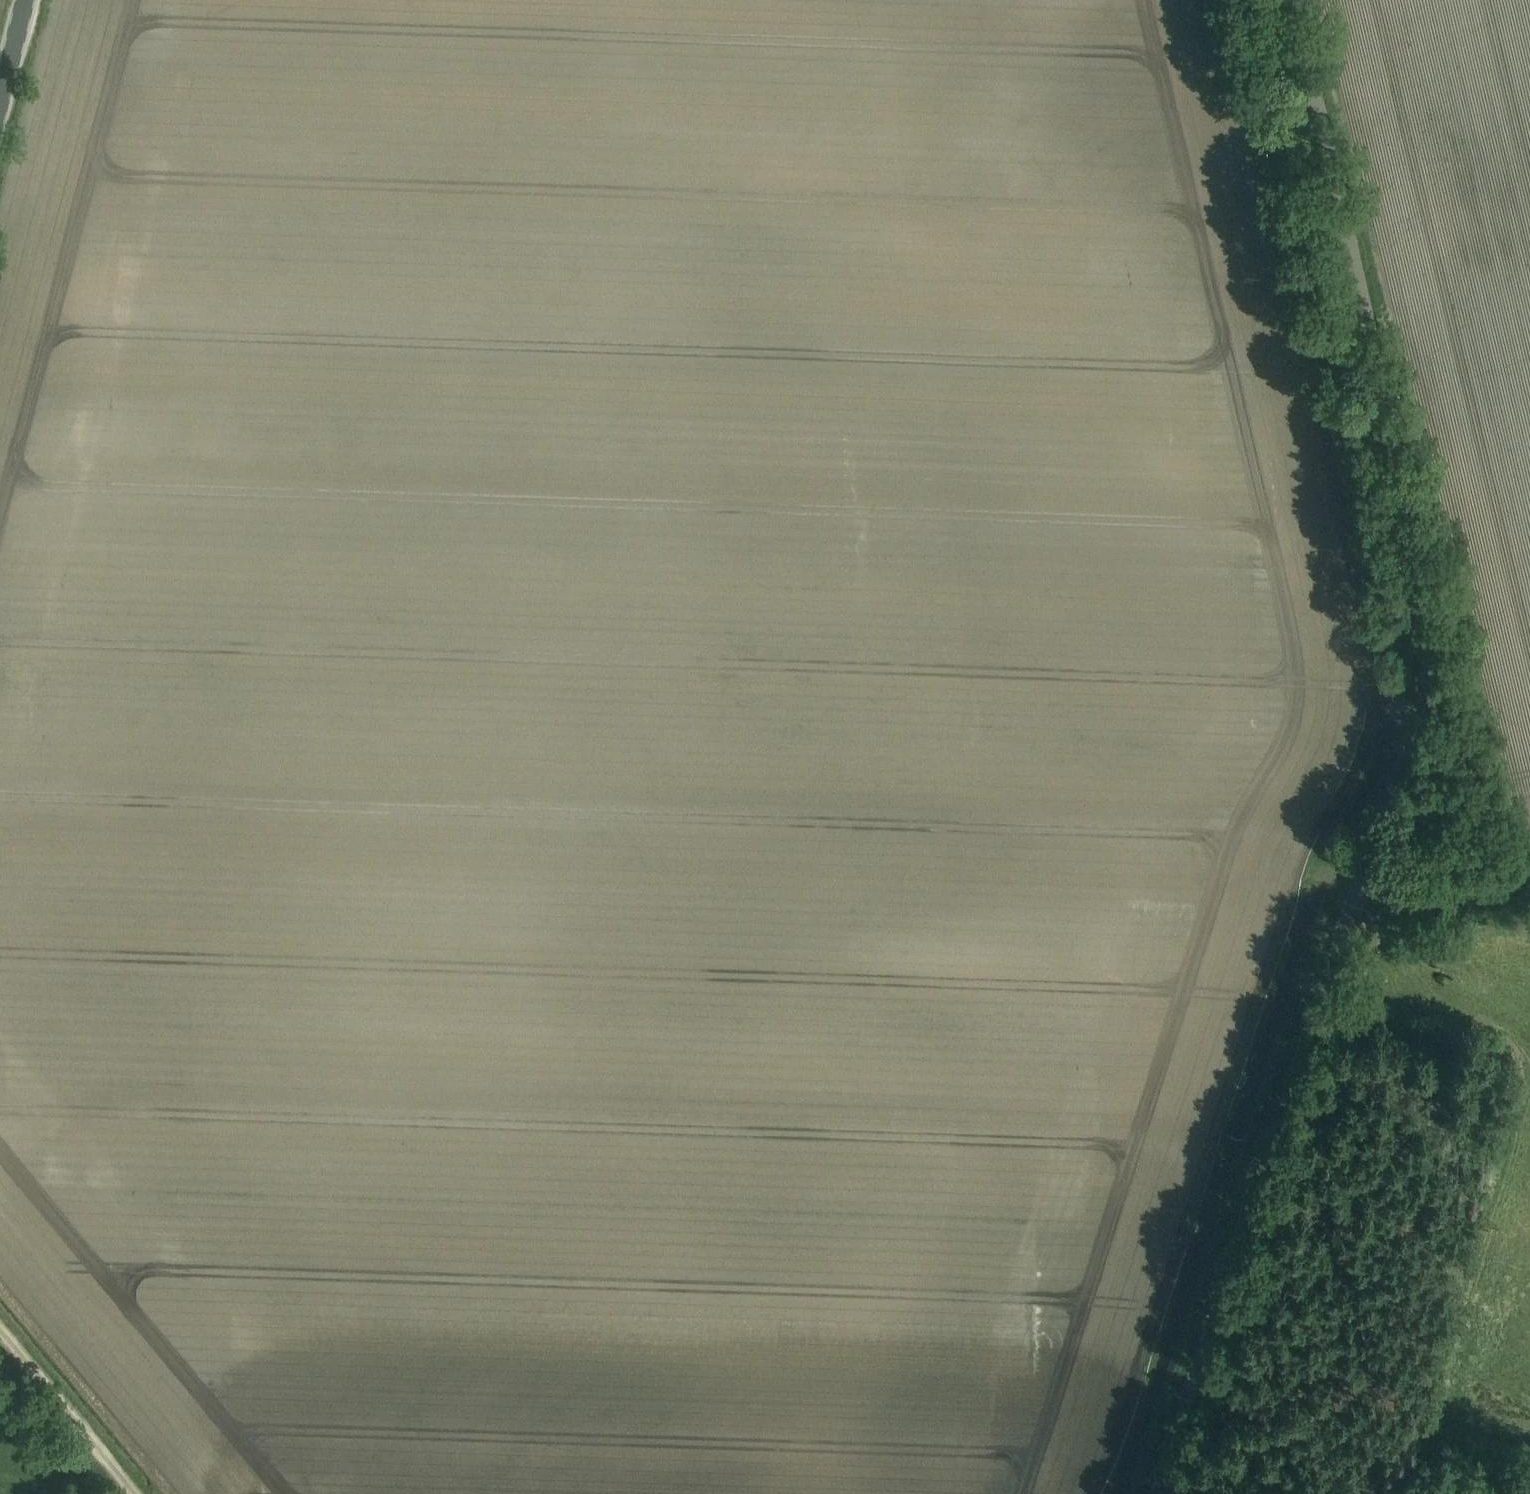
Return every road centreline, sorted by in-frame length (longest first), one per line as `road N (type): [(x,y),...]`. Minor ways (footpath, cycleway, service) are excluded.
road 1 (unclassified): [(1158,1493),(1428,662),(1430,635),(1294,0)]
road 2 (track): [(136,1493),(0,1333)]
road 3 (track): [(1349,917),(1529,878)]

